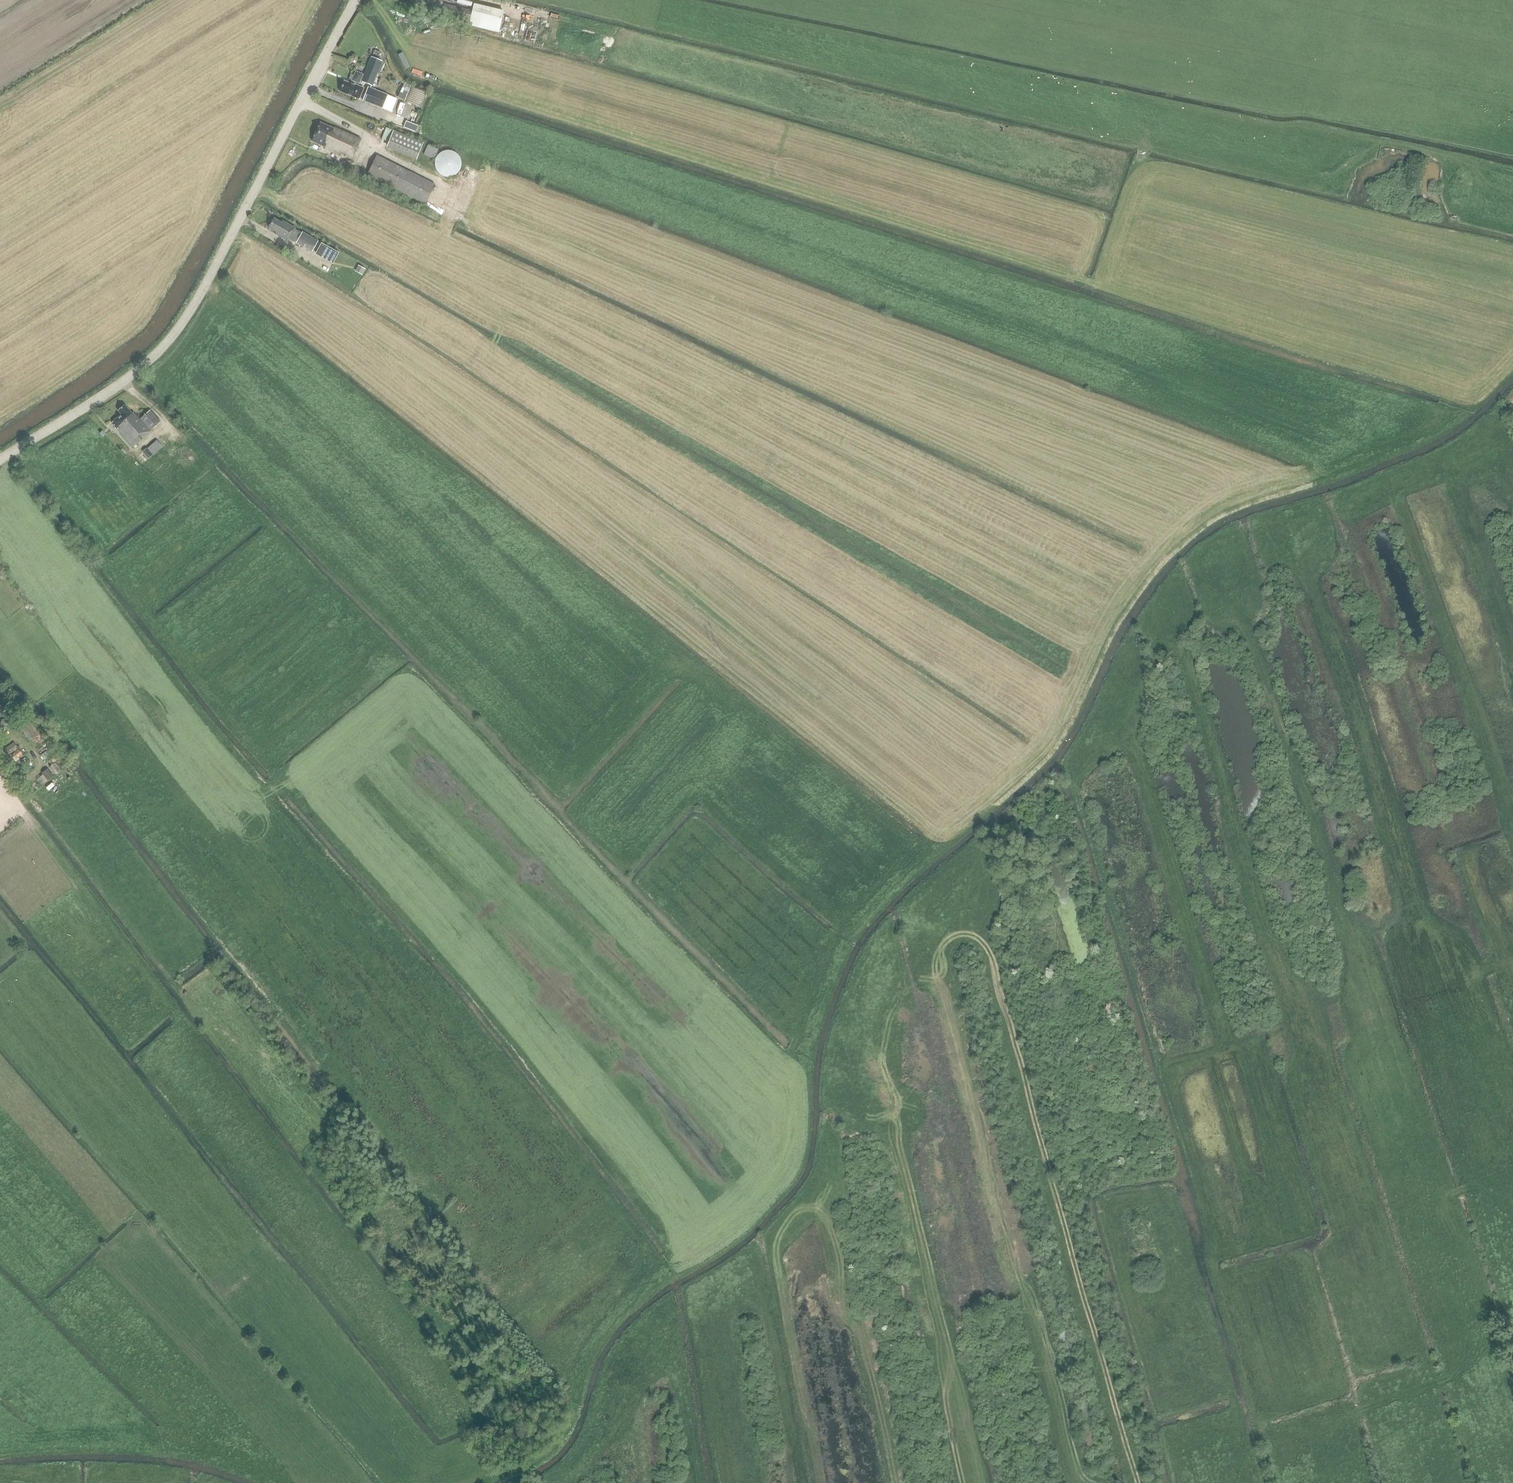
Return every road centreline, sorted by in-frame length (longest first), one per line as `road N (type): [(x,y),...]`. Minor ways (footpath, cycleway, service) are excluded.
road 1 (tertiary): [(0,460),(123,382),(173,336),(355,0)]

